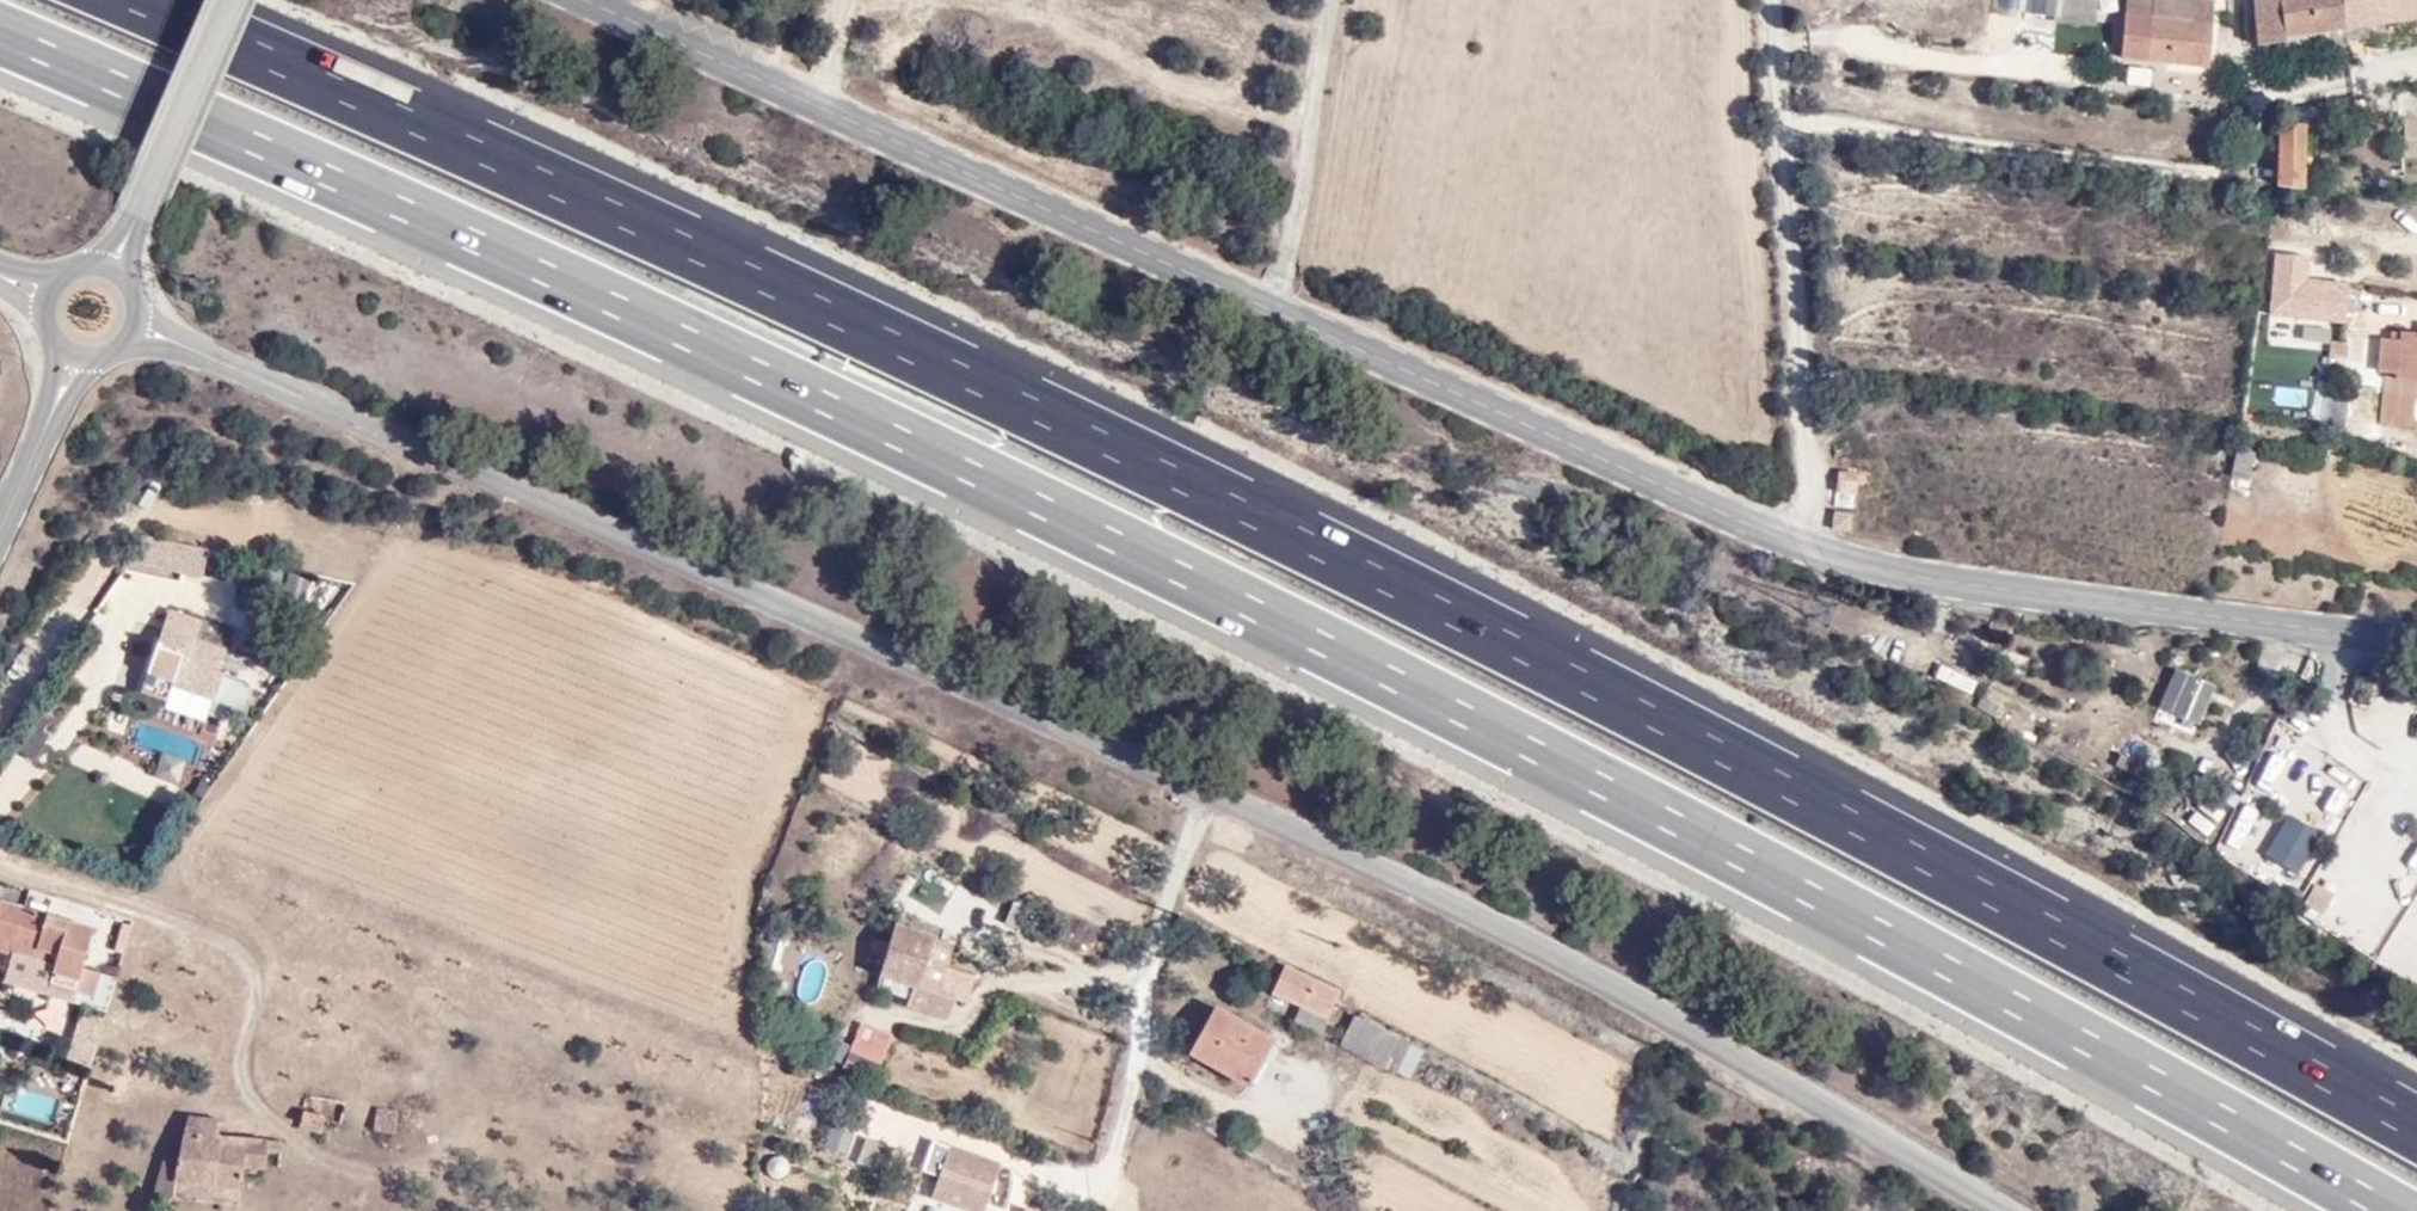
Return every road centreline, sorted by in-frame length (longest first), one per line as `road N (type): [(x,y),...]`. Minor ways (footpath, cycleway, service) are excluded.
road 1 (motorway): [(0,32),(539,268),(1216,590),(1584,773),(2397,1210)]
road 2 (motorway): [(2416,1127),(1607,691),(1220,497),(579,195),(139,0)]
road 3 (unclassified): [(2015,1210),(1529,945),(1216,796),(130,324)]
road 4 (unclassified): [(590,0),(1800,546)]
road 5 (unclassified): [(1800,546),(1941,581),(2416,642)]
road 6 (unclassified): [(1800,546),(1811,495),(1778,0)]
road 7 (unclassified): [(230,0),(136,217)]
road 8 (unclassified): [(0,509),(74,351)]

